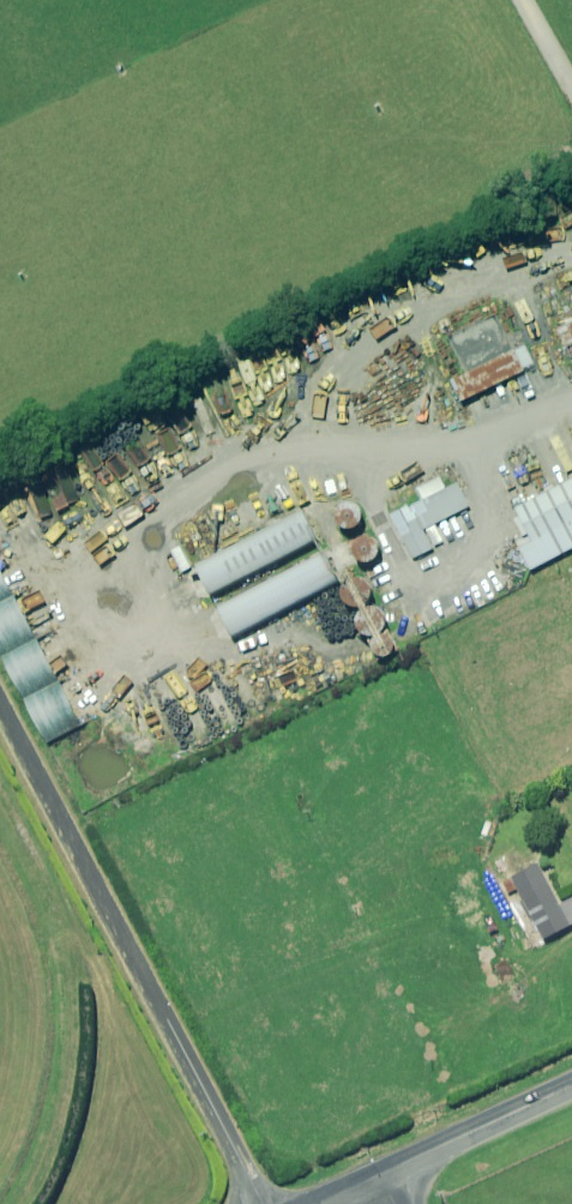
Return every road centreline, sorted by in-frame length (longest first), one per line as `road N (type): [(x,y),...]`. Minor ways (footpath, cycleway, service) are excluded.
road 1 (unclassified): [(267,1203),(0,704)]
road 2 (tertiary): [(380,1178),(571,1087)]

